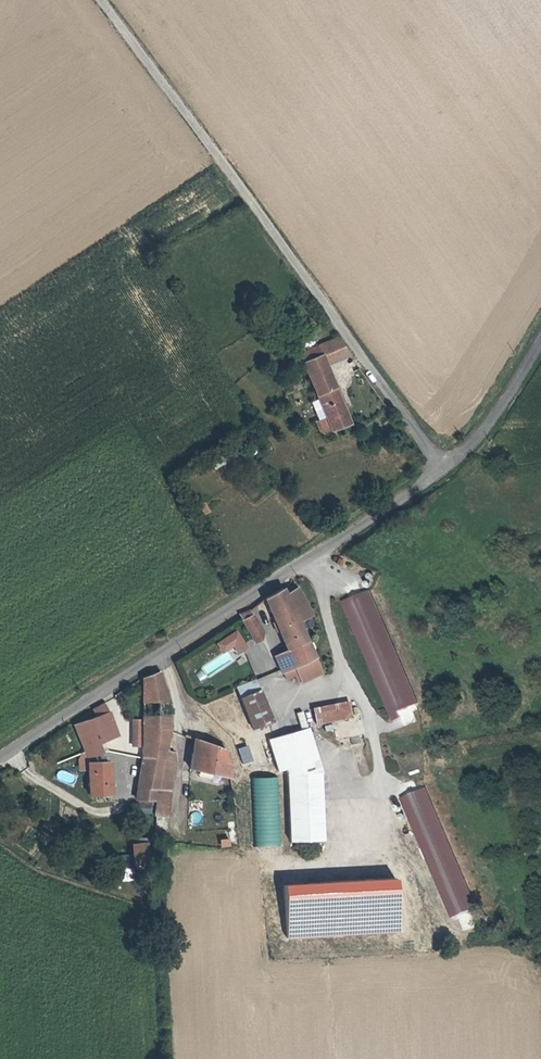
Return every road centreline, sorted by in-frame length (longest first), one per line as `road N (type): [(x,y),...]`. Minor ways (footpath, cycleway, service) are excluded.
road 1 (unclassified): [(101,0),(445,470)]
road 2 (unclassified): [(445,470),(0,759)]
road 3 (unclassified): [(540,343),(487,429),(445,470)]

